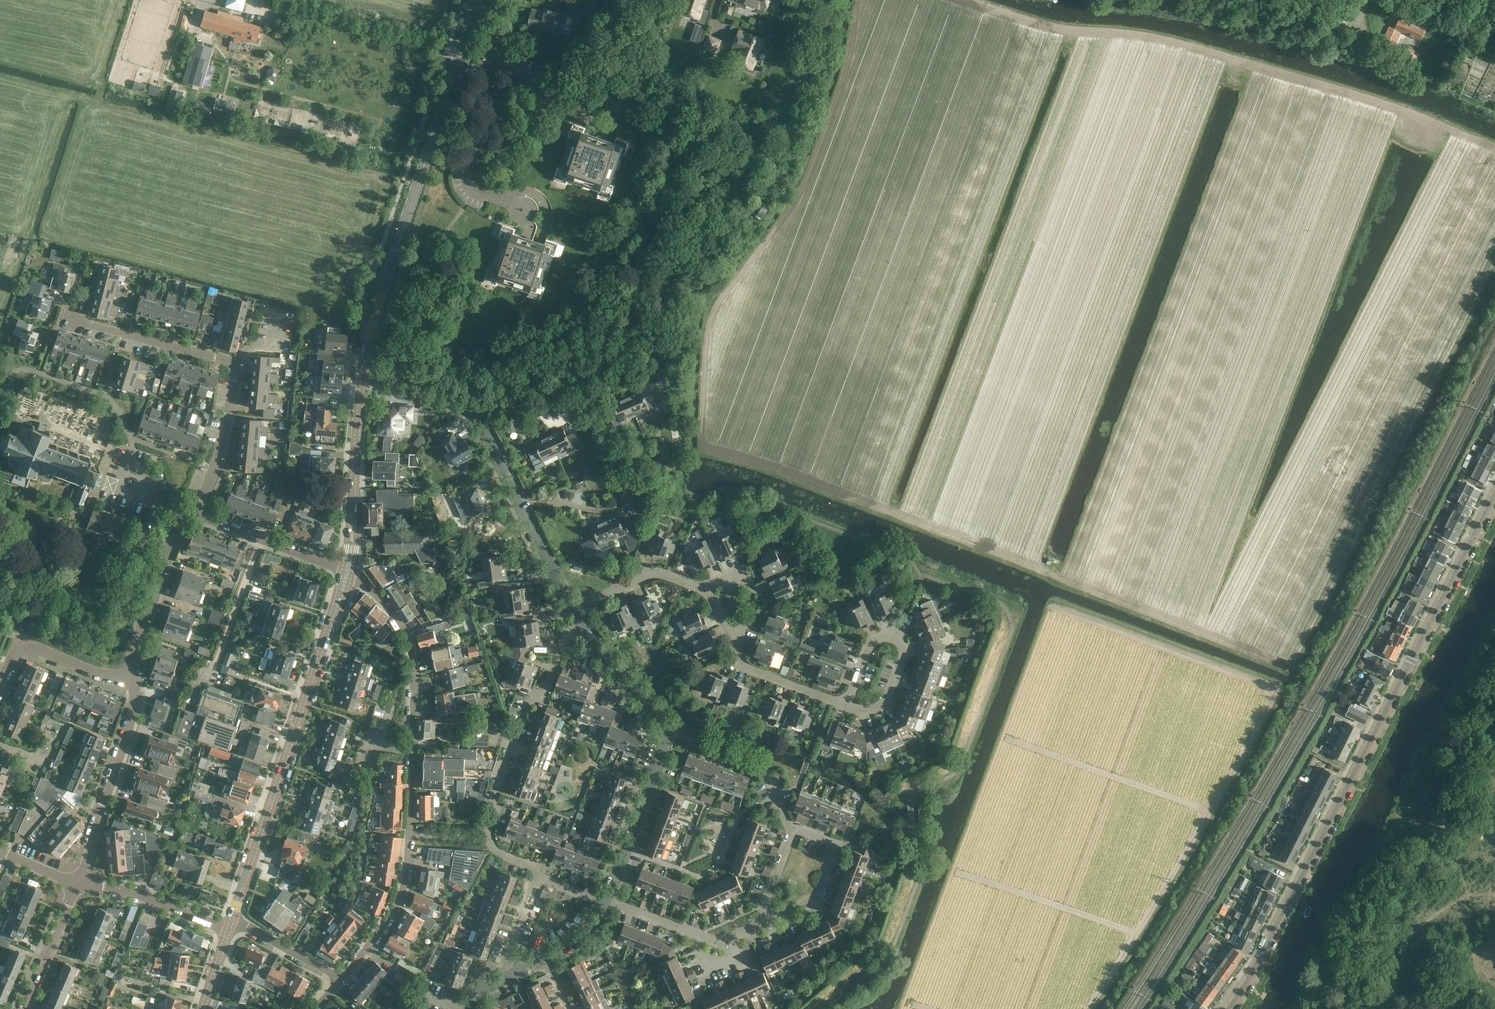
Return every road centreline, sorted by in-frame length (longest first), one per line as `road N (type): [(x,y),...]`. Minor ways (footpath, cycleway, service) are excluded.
road 1 (residential): [(1226,1008),(1494,497)]
road 2 (track): [(964,0),(1049,28),(1209,51),(1354,91),(1494,146)]
road 3 (track): [(705,445),(710,314),(799,195),(845,70),(858,0)]
road 4 (residential): [(341,979),(403,888),(414,702),(411,650),(399,620),(347,572)]
road 5 (secondary): [(364,374),(381,297),(477,0)]
road 6 (secondary): [(230,925),(347,572)]
road 7 (residential): [(573,616),(477,418),(435,389),(364,374)]
road 8 (residential): [(199,515),(233,366),(63,318)]
road 9 (residential): [(608,899),(667,738),(658,715),(573,616)]
road 10 (residential): [(537,878),(540,869),(491,845),(492,799),(529,698),(546,685),(573,616)]
road 11 (residential): [(134,675),(123,745),(74,884)]
road 12 (residential): [(702,587),(716,600),(745,666),(848,704)]
road 13 (secondary): [(347,572),(364,374)]
road 14 (residential): [(134,675),(134,648),(182,509)]
road 15 (residential): [(0,688),(20,642),(101,674),(134,675)]
road 16 (residential): [(761,924),(814,904),(836,846),(792,830)]
road 17 (residential): [(608,899),(718,942),(761,924)]
road 18 (residential): [(230,925),(128,890),(74,884)]
road 19 (residential): [(347,572),(199,515)]
road 20 (residential): [(573,616),(655,573),(702,587)]
road 21 (residential): [(848,704),(866,711),(886,702),(905,651),(890,635),(872,642)]
road 22 (residential): [(74,884),(22,1008)]
road 23 (residential): [(341,979),(230,925)]

